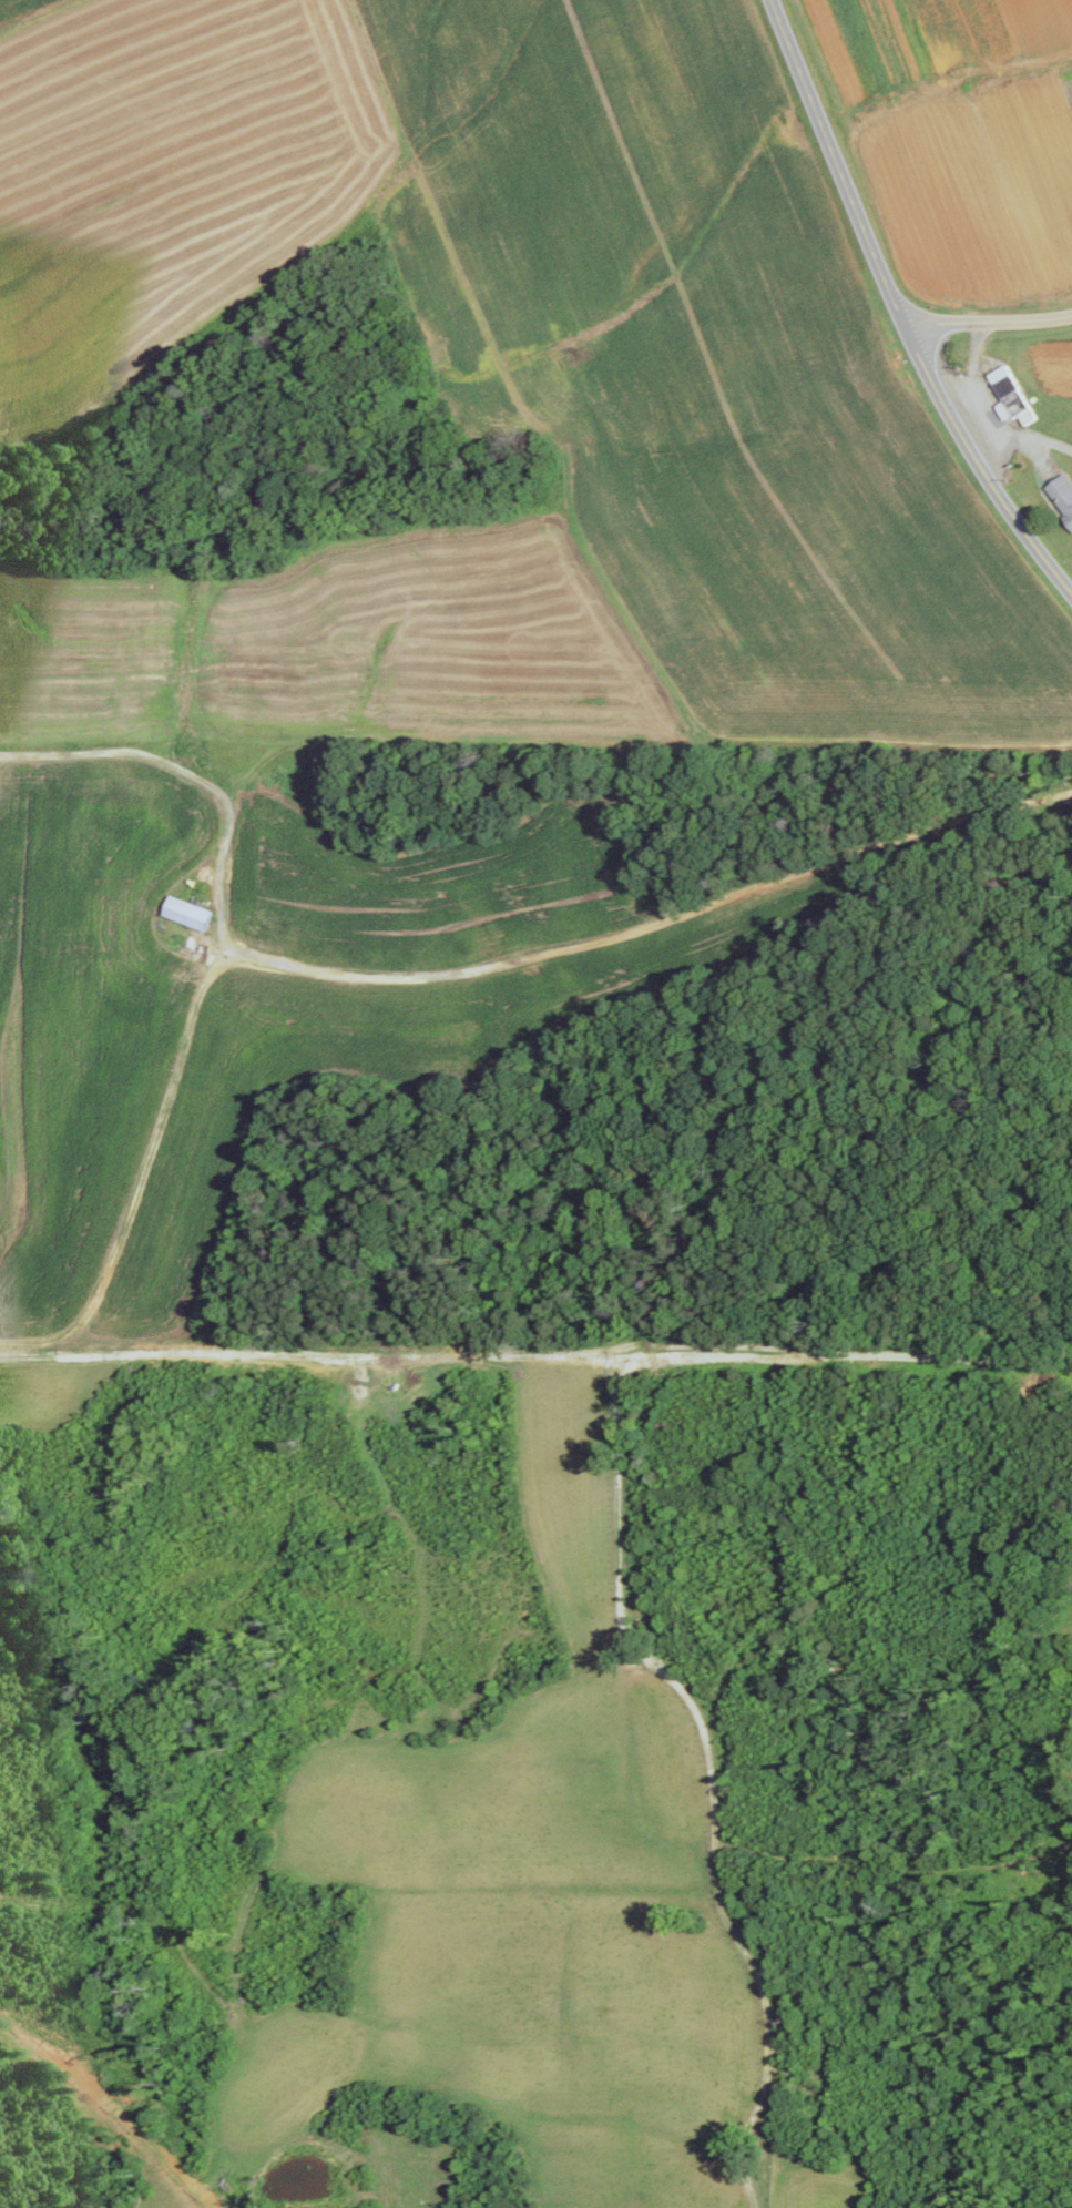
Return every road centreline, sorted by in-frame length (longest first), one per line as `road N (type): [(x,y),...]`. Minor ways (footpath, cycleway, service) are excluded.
road 1 (residential): [(0,1309),(861,1319),(1071,1337)]
road 2 (secondary): [(1071,593),(1004,505),(939,396),(770,0)]
road 3 (residential): [(905,326),(1071,318)]

